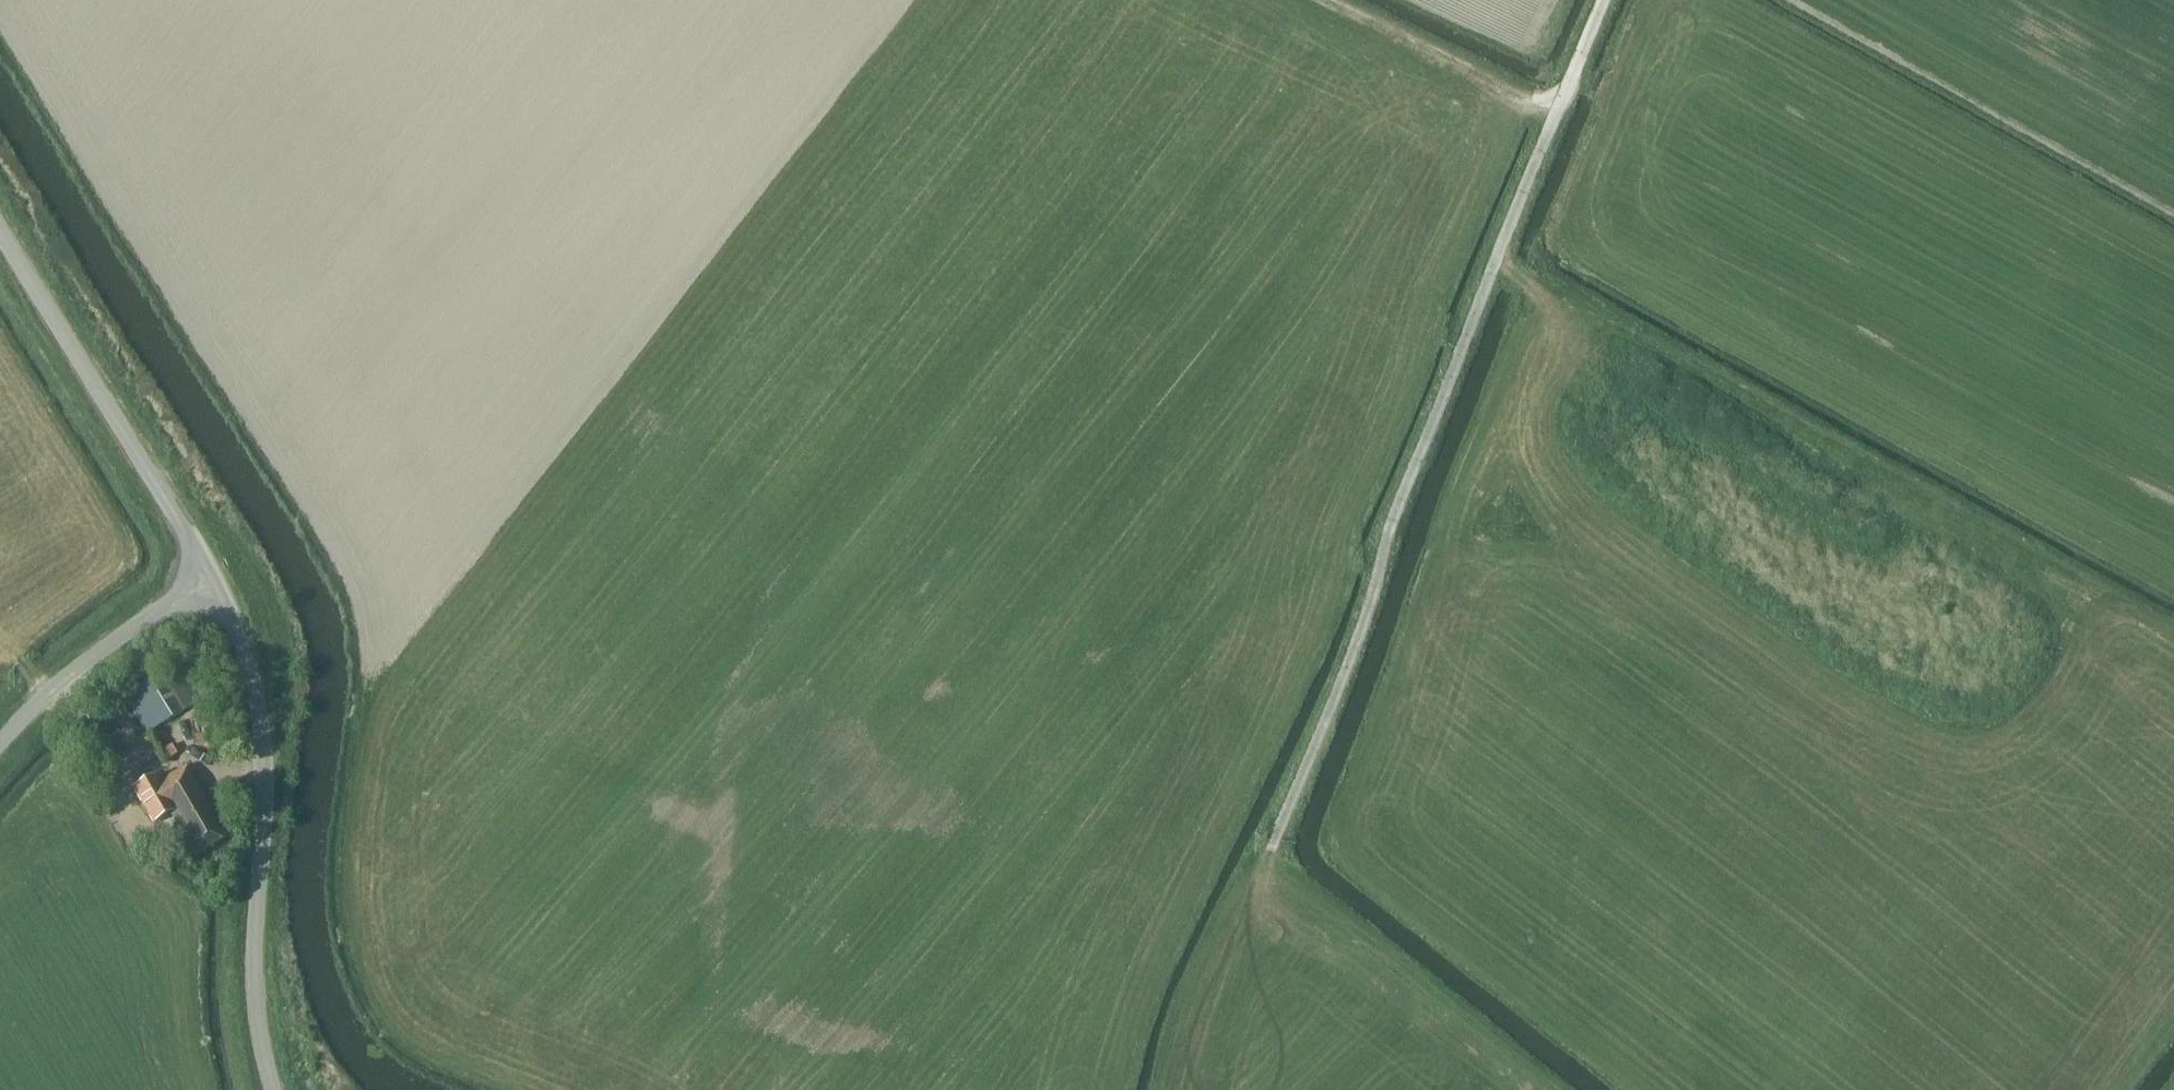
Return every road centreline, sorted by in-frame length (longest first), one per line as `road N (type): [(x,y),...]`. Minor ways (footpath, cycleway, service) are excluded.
road 1 (unclassified): [(272,1089),(256,1022),(264,784),(256,698),(212,581)]
road 2 (unclassified): [(212,581),(0,236)]
road 3 (unclassified): [(0,743),(76,673),(212,581)]

